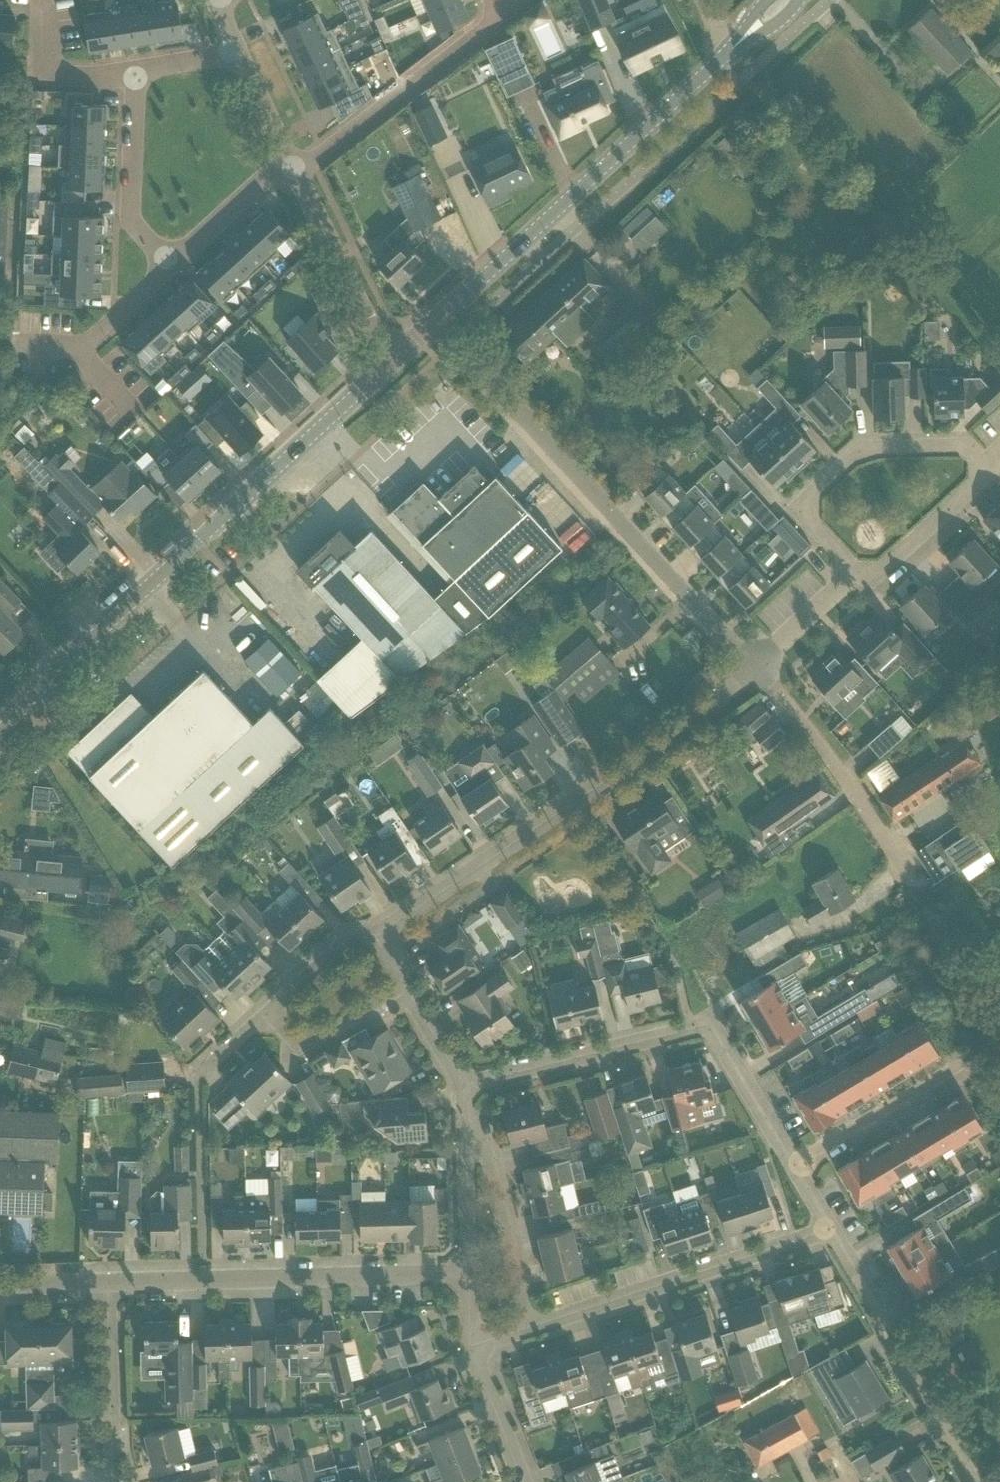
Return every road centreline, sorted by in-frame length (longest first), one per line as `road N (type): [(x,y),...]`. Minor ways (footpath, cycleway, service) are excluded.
road 1 (tertiary): [(0,732),(20,703),(390,361)]
road 2 (residential): [(752,669),(438,323)]
road 3 (residential): [(380,928),(752,669)]
road 4 (tertiary): [(438,323),(746,35)]
road 5 (residential): [(114,1288),(466,1270)]
road 6 (residential): [(529,1324),(824,1226)]
road 7 (residential): [(853,569),(800,506),(863,450),(970,447),(992,471)]
road 8 (residential): [(974,1481),(824,1226)]
road 9 (residential): [(289,167),(322,156),(501,12)]
road 10 (residential): [(908,880),(860,803),(752,669)]
road 11 (residential): [(464,1089),(708,1030)]
road 12 (residential): [(390,361),(289,167)]
road 13 (residential): [(529,1324),(483,1138),(463,1139)]
road 14 (residential): [(790,1169),(964,1064)]
road 15 (residential): [(134,73),(131,212),(170,260)]
road 16 (residential): [(114,1481),(114,1288)]
road 17 (residential): [(853,569),(874,575),(992,471)]
road 18 (residential): [(266,1014),(299,1046),(315,1043),(400,989)]
road 19 (residential): [(790,1169),(708,1030)]
road 20 (residential): [(170,260),(289,167)]
road 21 (residential): [(266,1014),(346,934),(380,928)]
road 22 (residential): [(522,1481),(469,1349)]
road 23 (residential): [(752,669),(853,569)]
road 24 (residential): [(466,1270),(463,1139)]
road 25 (residential): [(78,349),(170,260)]
road 26 (residential): [(289,167),(238,50)]

